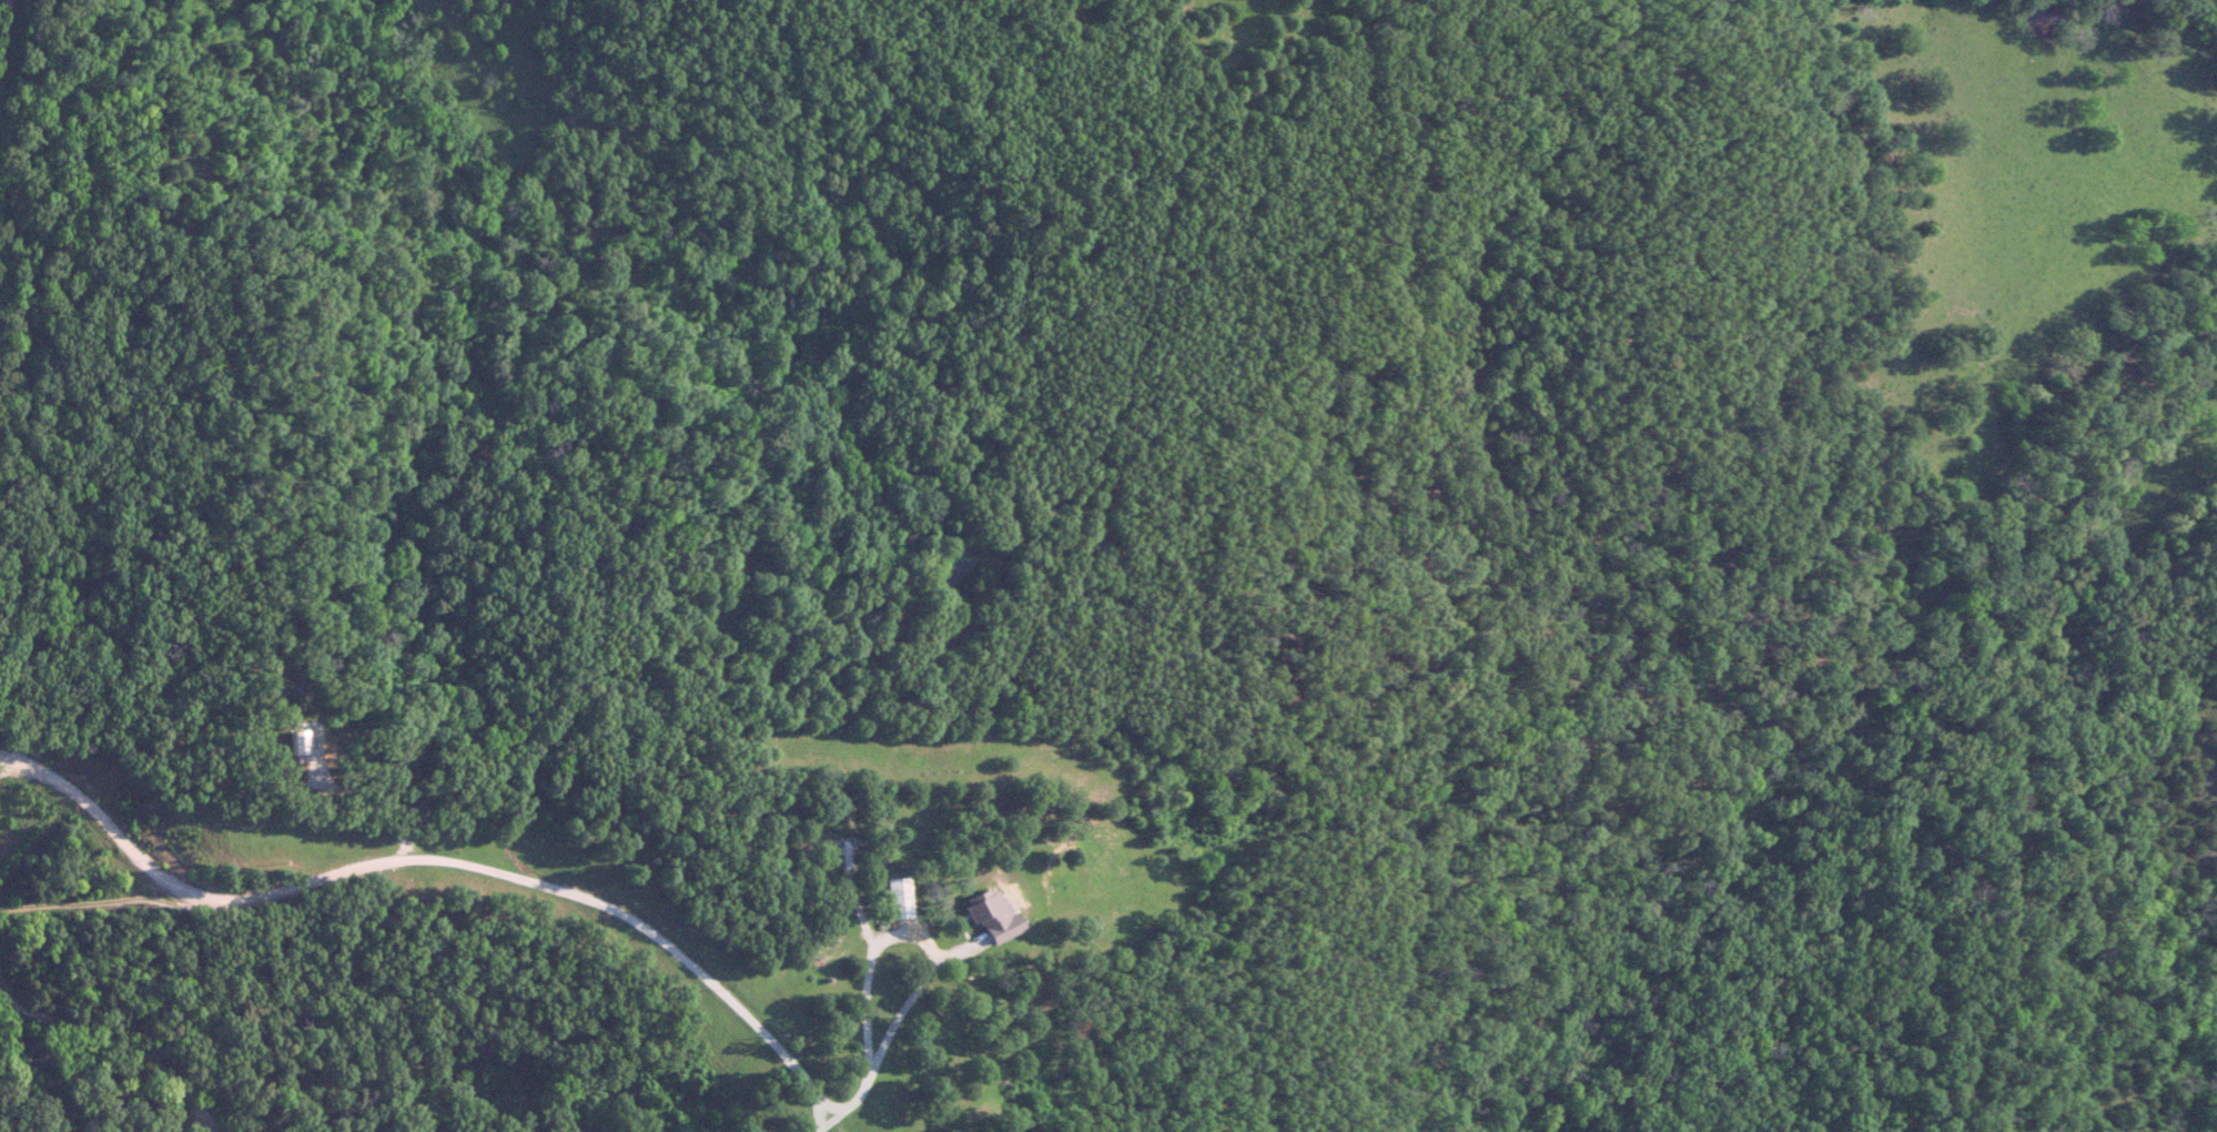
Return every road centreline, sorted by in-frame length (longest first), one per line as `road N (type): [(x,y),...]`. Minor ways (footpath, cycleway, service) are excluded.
road 1 (residential): [(0,756),(57,776),(159,872),(215,897),(269,895),(371,861),(444,856),(622,909),(757,1021),(833,1114)]
road 2 (residential): [(0,991),(171,1069),(217,1131)]

